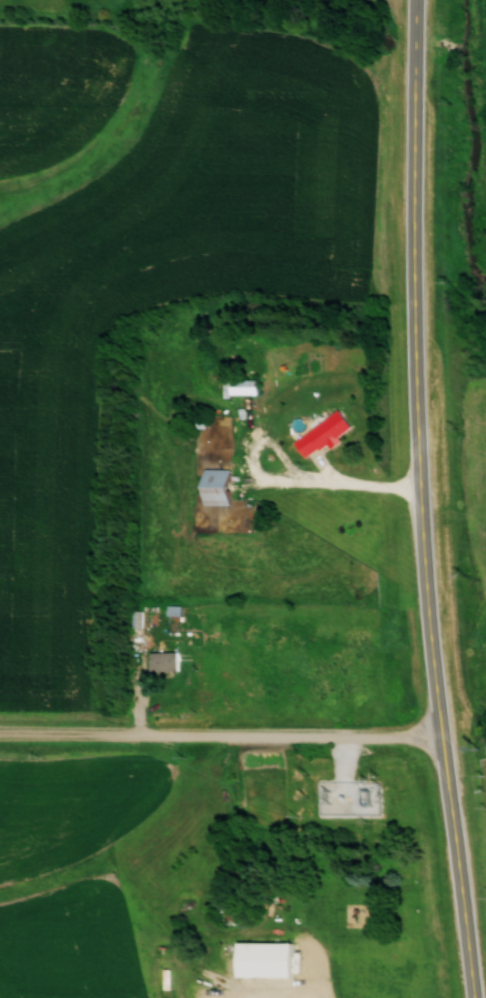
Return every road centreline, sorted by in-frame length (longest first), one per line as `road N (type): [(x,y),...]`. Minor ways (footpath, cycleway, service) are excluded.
road 1 (secondary): [(478,997),(420,487),(423,0)]
road 2 (residential): [(449,734),(411,740),(0,733)]

